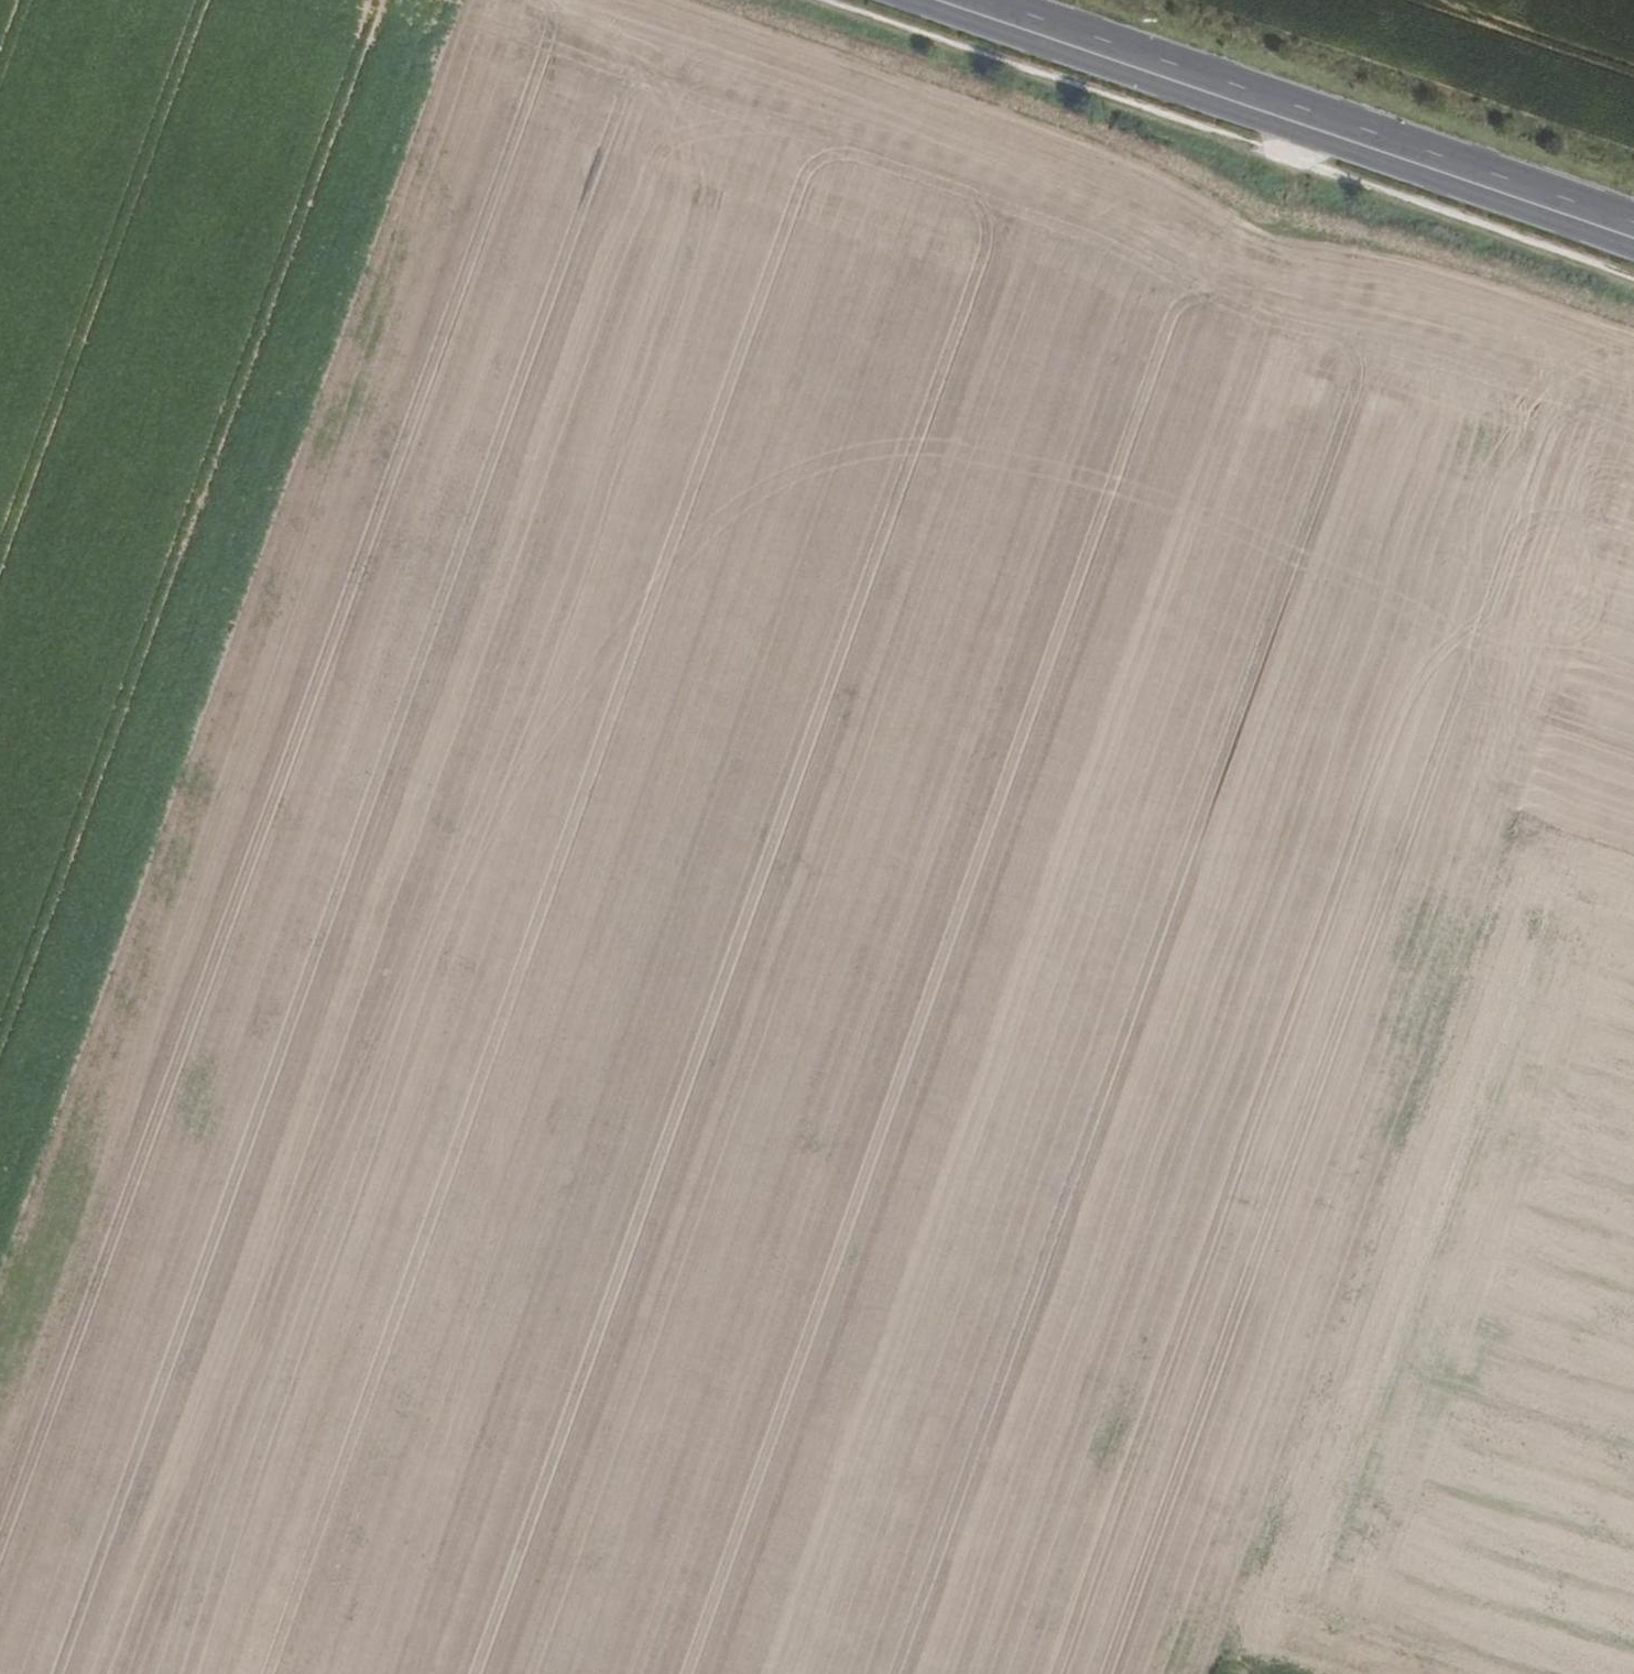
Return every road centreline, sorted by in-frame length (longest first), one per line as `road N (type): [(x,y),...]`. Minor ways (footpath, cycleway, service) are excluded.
road 1 (primary): [(1633,231),(958,0)]

